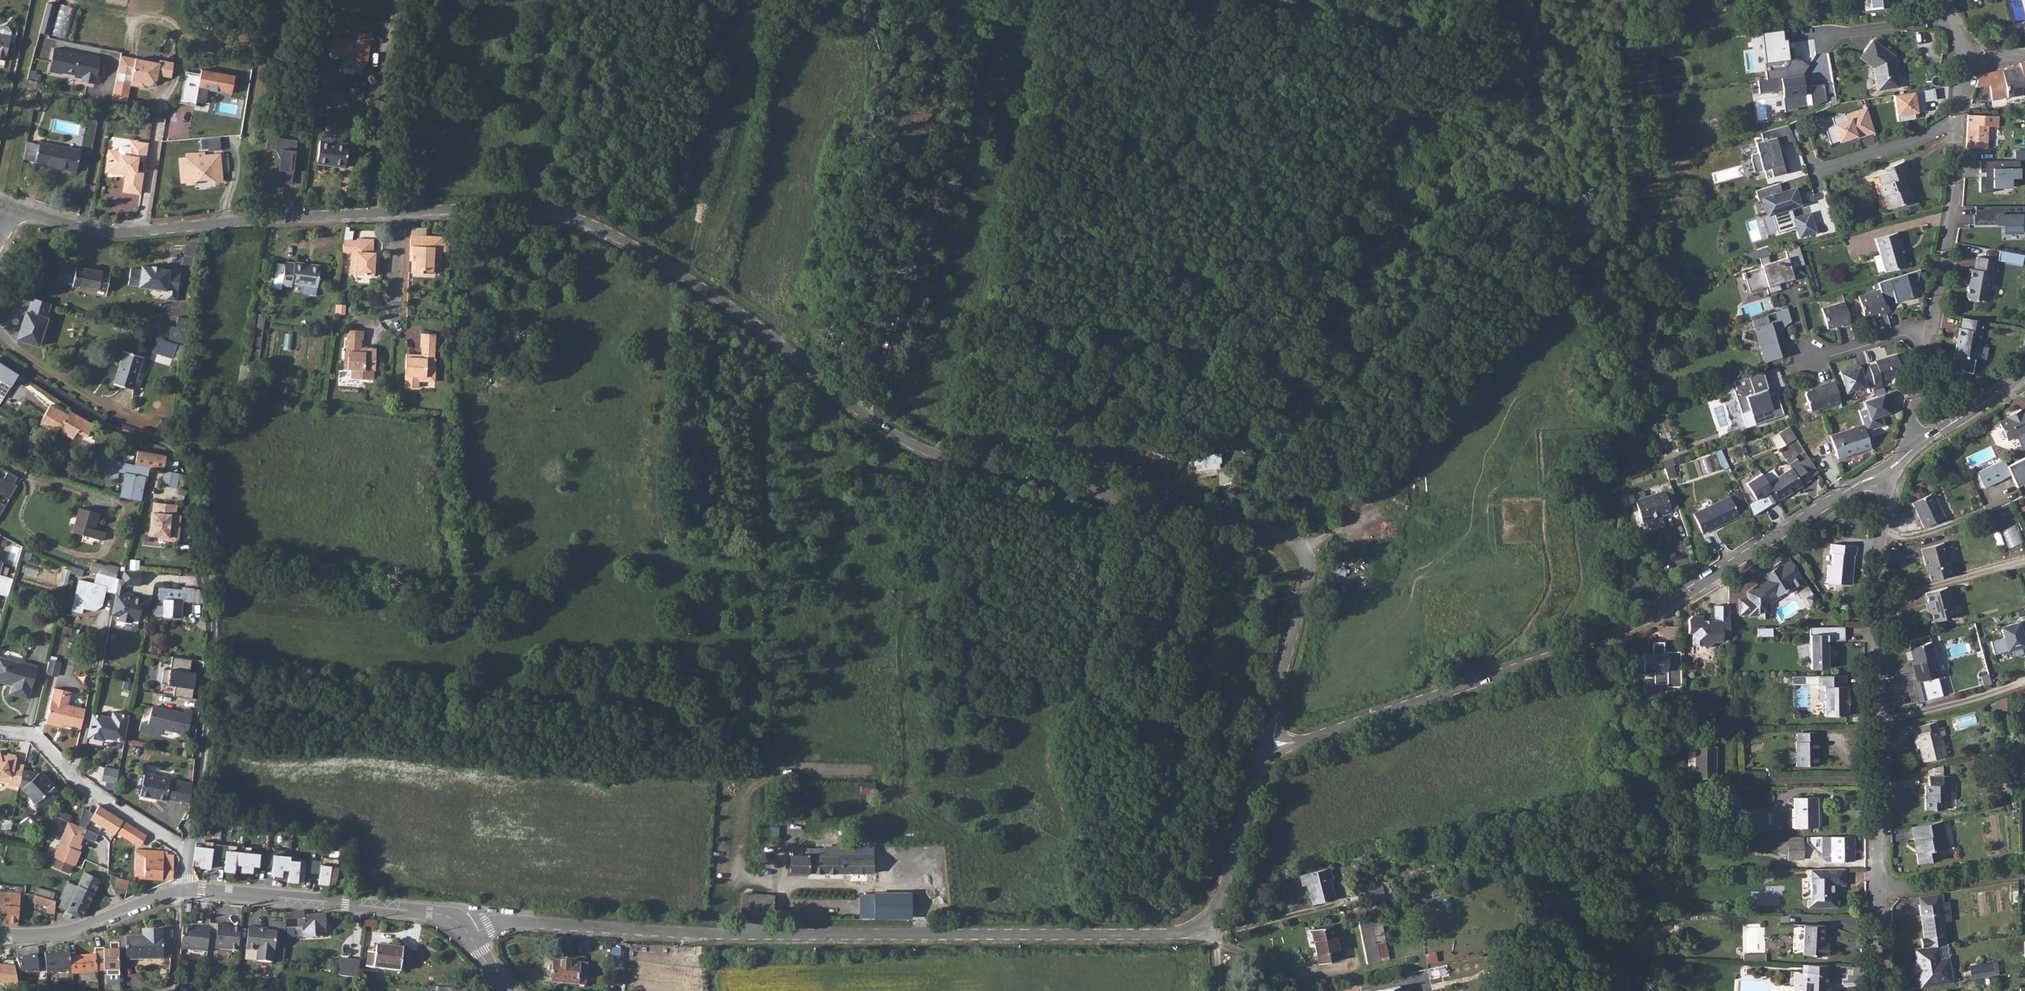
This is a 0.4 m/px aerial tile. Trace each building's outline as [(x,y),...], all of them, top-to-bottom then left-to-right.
[(1871,9),(1891,6),(1891,0),(1870,0),(1871,9)] [(47,2),(39,32),(48,35),(56,5),(47,2)] [(9,36),(10,32),(7,26),(1,25),(0,26),(0,34),(9,36)] [(1762,31),(1766,77),(1807,74),(1805,56),(1791,57),(1789,29),(1762,31)] [(333,37),(330,56),(353,60),(353,62),(355,66),(364,67),(367,65),(369,56),(367,54),(367,49),(370,49),(370,43),(372,44),(374,35),(357,32),(356,40),(333,37)] [(5,61),(10,36),(9,36),(0,34),(0,60),(5,61)] [(1872,39),(1859,57),(1873,67),(1877,89),(1898,86),(1893,55),(1872,39)] [(53,66),(56,49),(53,49),(49,70),(61,73),(62,68),(53,66)] [(81,81),(94,84),(95,76),(97,76),(100,58),(56,49),(53,66),(62,68),(61,73),(79,76),(78,77),(82,78),(81,81)] [(130,85),(132,74),(135,58),(121,56),(112,100),(126,102),(130,85)] [(160,75),(171,77),(171,72),(173,63),(159,60),(159,63),(135,58),(132,74),(130,85),(144,88),(144,86),(145,83),(150,84),(156,80),(157,75),(160,75)] [(1978,73),(1975,86),(1988,84),(1990,99),(2024,93),(2020,66),(1978,73)] [(230,93),(233,75),(199,69),(194,101),(203,103),(206,88),(230,93)] [(40,73),(30,71),(28,78),(39,80),(40,73)] [(150,84),(145,83),(144,86),(150,87),(158,81),(160,75),(157,75),(156,80),(150,84)] [(37,82),(27,79),(25,87),(36,90),(37,82)] [(315,103),(326,104),(328,90),(318,88),(315,103)] [(1934,89),(1893,96),(1897,121),(1916,118),(1915,113),(1926,111),(1924,102),(1936,100),(1934,89)] [(1867,107),(1831,118),(1832,123),(1821,127),(1828,147),(1875,132),(1867,107)] [(1967,115),(1965,148),(1986,148),(1986,146),(1987,126),(1999,127),(1999,116),(1975,115),(1967,115)] [(320,140),(334,142),(335,133),(321,131),(320,140)] [(1774,135),(1754,141),(1763,168),(1768,166),(1771,176),(1786,171),(1774,135)] [(281,149),(279,170),(286,170),(285,182),(293,183),(297,138),(268,136),(267,147),(281,149)] [(217,137),(206,138),(207,149),(207,150),(218,149),(217,137)] [(320,140),(319,140),(316,164),(345,167),(348,144),(334,142),(320,140)] [(76,172),(80,151),(38,143),(38,145),(26,143),(23,160),(35,162),(34,164),(76,172)] [(145,164),(147,146),(130,144),(128,159),(120,158),(117,154),(108,153),(105,171),(108,174),(117,175),(121,172),(125,172),(125,176),(124,181),(132,183),(130,194),(140,195),(143,172),(134,171),(136,163),(145,164)] [(186,158),(178,159),(181,182),(186,181),(186,184),(193,183),(196,179),(209,178),(213,181),(220,181),(218,154),(208,155),(207,157),(202,158),(202,153),(185,154),(186,158)] [(1885,172),(1876,175),(1879,184),(1877,185),(1881,196),(1884,195),(1889,208),(1913,200),(1907,185),(1905,186),(1902,178),(1908,175),(1902,161),(1884,168),(1885,172)] [(2020,161),(1980,161),(1979,192),(2020,191),(2020,161)] [(132,183),(124,181),(123,193),(130,194),(132,183)] [(1797,184),(1758,196),(1765,217),(1772,215),(1777,232),(1793,227),(1796,237),(1815,231),(1809,212),(1793,217),(1791,209),(1804,205),(1797,184)] [(1973,205),(1973,225),(2004,225),(2005,234),(2024,233),(2023,223),(2024,224),(2024,204),(1973,205)] [(1878,254),(1871,256),(1876,271),(1883,269),(1884,272),(1907,266),(1903,253),(1901,254),(1900,250),(1901,249),(1897,233),(1874,240),(1878,254)] [(426,236),(410,235),(410,237),(410,245),(421,246),(425,246),(426,236)] [(411,260),(411,272),(423,273),(423,269),(433,270),(433,259),(441,259),(441,251),(449,252),(448,237),(426,236),(425,246),(421,246),(410,245),(409,255),(412,255),(411,260)] [(350,252),(349,273),(373,274),(374,261),(372,260),(372,252),(373,239),(356,238),(356,240),(343,239),(342,252),(350,252)] [(1760,266),(1742,272),(1748,292),(1767,286),(1769,291),(1781,287),(1778,283),(1797,277),(1795,270),(1808,266),(1801,242),(1780,248),(1782,255),(1759,262),(1760,266)] [(1998,259),(2023,264),(2024,255),(2000,250),(1998,259)] [(1998,260),(1977,256),(1974,268),(1968,268),(1967,278),(1968,278),(1965,295),(1968,299),(1976,301),(1976,298),(1986,300),(1992,273),(1995,273),(1998,260)] [(285,264),(282,285),(291,286),(292,283),(302,285),(317,287),(320,266),(294,262),(294,264),(285,262),(285,264)] [(272,288),(281,290),(282,285),(285,264),(276,263),(272,288)] [(60,265),(58,281),(73,283),(107,289),(110,272),(92,269),(92,270),(84,269),(84,267),(76,266),(75,267),(60,265)] [(165,299),(176,301),(181,272),(152,266),(152,267),(142,265),(142,269),(131,267),(129,283),(139,285),(139,286),(167,290),(165,299)] [(301,292),(316,294),(317,287),(302,285),(301,292)] [(1879,315),(1886,313),(1879,289),(1858,296),(1864,315),(1878,311),(1879,315)] [(50,303),(32,298),(28,312),(26,311),(17,339),(39,346),(48,318),(46,318),(50,303)] [(1821,308),(1827,328),(1841,324),(1842,326),(1850,324),(1843,301),(1821,308)] [(1776,320),(1752,327),(1761,361),(1781,356),(1777,340),(1790,321),(1787,308),(1773,312),(1776,320)] [(888,329),(908,330),(909,312),(890,310),(888,329)] [(264,315),(258,314),(256,330),(262,331),(264,315)] [(1768,314),(1753,318),(1755,325),(1770,321),(1768,314)] [(1986,321),(1961,316),(1959,326),(1957,326),(1955,336),(1958,336),(1956,342),(1954,343),(1952,356),(1962,358),(1967,356),(1975,358),(1980,331),(1984,332),(1986,321)] [(152,320),(148,333),(186,344),(189,319),(178,317),(177,327),(152,320)] [(361,339),(363,339),(363,330),(347,329),(346,338),(361,339)] [(406,354),(404,387),(418,388),(419,381),(426,381),(426,375),(435,375),(436,334),(421,333),(420,347),(422,347),(421,355),(421,358),(416,357),(416,354),(406,354)] [(152,352),(173,358),(178,344),(157,337),(152,352)] [(344,351),(344,369),(351,369),(351,378),(373,380),(374,370),(375,371),(376,348),(367,348),(364,352),(360,352),(361,348),(361,339),(346,338),(346,351),(344,351)] [(123,350),(113,383),(133,389),(143,356),(123,350)] [(1865,386),(1873,384),(1881,382),(1880,380),(1897,375),(1899,366),(1896,355),(1874,361),(1875,363),(1868,366),(1860,368),(1859,366),(1839,371),(1846,393),(1865,387),(1865,386)] [(5,380),(0,388),(0,396),(3,398),(18,373),(0,362),(0,377),(5,380)] [(1762,371),(1735,381),(1738,389),(1734,391),(1747,427),(1784,414),(1776,391),(1770,393),(1762,371)] [(1844,401),(1836,378),(1803,389),(1811,412),(1844,401)] [(1886,391),(1877,395),(1883,414),(1893,411),(1891,404),(1886,391)] [(59,431),(72,439),(77,432),(87,437),(94,425),(75,414),(72,420),(67,417),(68,415),(51,405),(50,405),(39,424),(57,434),(59,431)] [(1998,421),(2001,428),(1999,431),(2001,437),(2005,438),(2006,440),(2016,435),(2024,431),(2024,409),(2021,410),(2020,409),(2010,413),(2011,415),(1998,421)] [(1862,424),(1830,435),(1837,458),(1870,447),(1862,424)] [(1788,426),(1778,433),(1785,444),(1796,437),(1788,426)] [(2016,435),(2023,450),(2024,449),(2024,431),(2016,435)] [(138,449),(135,464),(150,467),(163,470),(166,455),(138,449)] [(1194,454),(1196,470),(1222,468),(1220,451),(1194,454)] [(147,482),(150,467),(135,464),(121,461),(98,456),(94,472),(118,477),(119,471),(125,473),(120,496),(140,500),(145,482),(147,482)] [(1772,469),(1762,475),(1778,500),(1810,479),(1797,458),(1788,464),(1790,468),(1776,477),(1772,469)] [(2007,466),(2011,473),(2017,485),(2024,481),(2024,458),(2007,466)] [(167,459),(165,469),(177,471),(179,461),(167,459)] [(1977,472),(1984,486),(2011,473),(2007,466),(2003,459),(1977,472)] [(161,485),(176,488),(179,473),(164,470),(161,485)] [(1,493),(10,498),(18,485),(15,483),(19,477),(8,471),(4,479),(0,477),(0,495),(1,493)] [(1631,494),(1633,500),(1641,521),(1653,516),(1653,515),(1661,512),(1662,514),(1679,509),(1671,487),(1644,496),(1642,490),(1631,494)] [(1942,490),(1933,494),(1941,512),(1951,508),(1942,490)] [(1911,503),(1922,526),(1943,516),(1941,512),(1933,494),(1932,492),(1911,503)] [(1729,496),(1693,513),(1702,534),(1738,516),(1729,496)] [(158,540),(178,542),(179,531),(177,531),(178,524),(180,524),(181,515),(175,515),(176,505),(153,502),(148,536),(158,537),(158,540)] [(102,540),(105,531),(94,529),(99,513),(79,507),(77,515),(78,515),(72,532),(102,540)] [(2003,530),(2011,547),(2024,541),(2024,539),(2018,523),(2003,530)] [(1925,564),(1930,580),(1952,574),(1942,541),(1920,548),(1924,564),(1925,564)] [(1855,545),(1829,542),(1828,552),(1831,552),(1830,564),(1826,563),(1825,581),(1850,583),(1851,565),(1849,565),(1850,553),(1854,554),(1855,545)] [(1338,552),(1336,573),(1350,574),(1352,554),(1338,552)] [(1797,590),(1806,584),(1789,558),(1786,558),(1777,563),(1768,568),(1769,570),(1766,572),(1765,575),(1766,575),(1756,582),(1757,583),(1750,588),(1750,597),(1738,598),(1739,614),(1748,613),(1748,614),(1758,613),(1758,617),(1769,617),(1768,609),(1769,609),(1769,602),(1779,596),(1777,593),(1790,585),(1793,586),(1797,590)] [(95,573),(104,575),(106,566),(91,562),(89,571),(95,573)] [(104,575),(116,578),(118,568),(106,565),(106,566),(104,575)] [(69,574),(81,577),(83,569),(71,566),(69,574)] [(125,569),(123,579),(118,578),(117,584),(125,584),(140,585),(141,570),(125,569)] [(117,584),(118,578),(116,578),(104,575),(95,573),(94,583),(78,580),(72,611),(83,613),(84,608),(95,610),(102,606),(105,590),(115,592),(117,584)] [(7,597),(13,579),(0,575),(0,595),(7,597)] [(115,592),(123,594),(125,584),(117,584),(115,592)] [(1946,586),(1924,592),(1930,610),(1927,610),(1931,621),(1954,615),(1946,586)] [(182,601),(204,603),(200,589),(181,587),(181,589),(158,588),(158,599),(162,599),(162,606),(155,605),(155,616),(181,617),(182,601)] [(123,594),(115,592),(111,614),(119,616),(118,620),(131,622),(132,618),(139,620),(141,610),(143,598),(123,594)] [(1812,593),(1805,597),(1810,604),(1817,600),(1812,593)] [(143,598),(141,610),(149,611),(152,598),(143,596),(143,598)] [(1728,627),(1728,606),(1713,606),(1713,619),(1711,621),(1702,621),(1702,616),(1690,617),(1687,620),(1687,634),(1691,634),(1691,645),(1701,645),(1705,649),(1712,642),(1721,642),(1721,635),(1728,635),(1728,627)] [(2000,626),(2006,651),(2024,646),(2024,641),(2024,639),(2024,620),(2000,626)] [(1842,625),(1809,626),(1809,641),(1805,642),(1808,656),(1809,655),(1810,667),(1827,667),(1827,639),(1844,639),(1844,625),(1842,625)] [(1680,684),(1679,650),(1665,650),(1665,653),(1663,653),(1663,641),(1651,641),(1651,653),(1642,653),(1642,663),(1652,662),(1653,682),(1666,682),(1666,685),(1680,684)] [(1930,641),(1909,647),(1914,668),(1913,669),(1916,681),(1915,684),(1919,701),(1944,695),(1930,641)] [(0,656),(0,681),(12,685),(10,694),(29,699),(39,665),(21,660),(21,662),(0,656)] [(174,696),(192,699),(195,676),(189,675),(189,672),(191,659),(172,657),(170,669),(163,668),(161,683),(175,685),(174,696)] [(46,674),(57,676),(61,662),(49,659),(46,674)] [(1988,673),(1980,675),(1982,686),(1990,684),(1988,673)] [(1845,674),(1817,674),(1817,688),(1823,688),(1823,700),(1821,703),(1821,710),(1824,713),(1824,714),(1847,714),(1846,702),(1848,702),(1847,695),(1846,695),(1846,684),(1845,684),(1845,674)] [(81,729),(85,708),(68,704),(71,692),(54,688),(46,721),(81,729)] [(2000,707),(2012,704),(2010,696),(1998,699),(2000,707)] [(162,728),(178,732),(179,731),(187,732),(191,716),(182,715),(182,713),(152,706),(148,724),(140,722),(139,731),(157,735),(159,727),(162,728)] [(92,714),(87,737),(103,740),(104,738),(124,741),(129,715),(112,712),(111,718),(92,714)] [(1917,733),(1916,734),(1920,747),(1923,761),(1946,755),(1941,736),(1945,735),(1942,727),(1936,728),(1934,722),(1915,726),(1917,733)] [(1798,741),(1796,741),(1797,766),(1818,766),(1817,750),(1820,750),(1819,732),(1798,732),(1798,741)] [(1711,737),(1689,737),(1689,746),(1693,746),(1694,777),(1714,777),(1714,746),(1711,746),(1711,737)] [(18,787),(23,768),(24,764),(16,762),(17,757),(16,754),(8,753),(8,755),(4,754),(5,759),(3,759),(1,750),(0,750),(0,781),(1,781),(8,782),(8,784),(18,787)] [(105,766),(103,780),(118,783),(120,769),(105,766)] [(23,768),(18,787),(23,788),(36,803),(34,805),(39,811),(43,811),(63,791),(41,769),(39,772),(23,768)] [(140,795),(166,800),(167,799),(180,801),(180,800),(184,781),(144,773),(140,795)] [(1941,775),(1928,775),(1928,784),(1925,784),(1925,809),(1943,809),(1943,800),(1949,800),(1949,775),(1941,775)] [(1951,800),(1947,800),(1956,801),(1958,775),(1953,775),(1951,800)] [(193,782),(184,781),(180,800),(190,802),(193,782)] [(1816,796),(1793,796),(1793,827),(1816,826),(1816,796)] [(92,819),(117,834),(125,821),(100,806),(92,819)] [(67,820),(69,814),(60,810),(57,816),(67,820)] [(1922,824),(1911,826),(1913,838),(1915,838),(1917,851),(1916,852),(1918,862),(1940,857),(1938,847),(1948,846),(1942,819),(1922,824)] [(77,850),(87,829),(80,825),(68,820),(53,856),(56,857),(73,865),(75,865),(81,851),(77,850)] [(125,821),(117,834),(140,847),(148,834),(125,821)] [(1852,835),(1829,836),(1820,836),(1820,856),(1824,860),(1829,860),(1852,860),(1852,835)] [(1778,853),(1779,852),(1787,852),(1787,859),(1802,858),(1802,836),(1786,836),(1786,840),(1778,840),(1778,853)] [(203,843),(195,842),(193,866),(210,867),(211,857),(226,858),(225,869),(257,872),(258,862),(275,864),(275,872),(290,874),(290,879),(304,880),(305,870),(321,872),(319,883),(334,885),(339,872),(340,857),(322,856),(322,860),(299,858),(300,855),(283,854),(283,850),(274,850),(274,852),(252,850),(252,846),(243,845),(243,849),(238,848),(238,844),(216,842),(217,840),(204,839),(203,843)] [(790,855),(790,873),(872,873),(872,847),(842,847),(842,856),(824,855),(824,848),(807,848),(807,855),(790,855)] [(172,879),(173,878),(174,855),(164,855),(164,852),(136,850),(136,877),(172,879)] [(73,865),(56,857),(52,866),(69,874),(73,865)] [(1844,884),(1844,867),(1813,868),(1813,871),(1809,872),(1810,898),(1806,898),(1807,906),(1835,906),(1835,889),(1832,890),(1832,884),(1844,884)] [(1307,885),(1313,905),(1334,899),(1329,878),(1326,868),(1300,876),(1303,886),(1307,885)] [(94,892),(101,879),(85,871),(79,885),(94,892)] [(126,890),(129,880),(117,877),(115,886),(126,890)] [(81,918),(94,892),(79,885),(78,886),(68,882),(62,894),(64,895),(58,907),(66,911),(62,919),(70,919),(73,914),(80,918),(81,918)] [(1385,898),(1386,899),(1393,897),(1391,887),(1388,888),(1387,882),(1382,883),(1385,898)] [(1366,894),(1368,902),(1385,898),(1382,883),(1367,887),(1369,893),(1366,894)] [(53,898),(55,893),(36,887),(34,894),(35,894),(43,896),(53,898)] [(0,891),(0,906),(1,906),(1,924),(8,925),(17,925),(20,892),(0,891)] [(743,893),(741,914),(772,916),(773,896),(743,893)] [(861,893),(862,918),(874,917),(874,893),(861,893)] [(874,893),(874,917),(911,917),(911,913),(911,900),(911,893),(874,893)] [(34,901),(47,904),(46,910),(53,912),(56,900),(53,898),(43,896),(35,894),(34,901)] [(1938,899),(1917,902),(1921,935),(1918,936),(1920,945),(1936,943),(1944,942),(1938,899)] [(911,900),(911,913),(922,913),(922,900),(911,900)] [(325,915),(304,916),(303,911),(294,912),(294,914),(286,914),(286,928),(303,927),(304,938),(326,937),(325,915)] [(1372,917),(1381,961),(1389,959),(1380,915),(1372,917)] [(1358,920),(1367,963),(1381,961),(1372,917),(1358,920)] [(228,924),(217,923),(215,948),(238,950),(240,928),(227,926),(228,924)] [(1825,923),(1804,923),(1805,953),(1830,953),(1830,941),(1825,940),(1825,923)] [(201,927),(183,925),(180,947),(207,950),(210,925),(202,924),(201,927)] [(1314,944),(1319,964),(1341,959),(1333,925),(1314,929),(1317,943),(1314,944)] [(257,927),(248,926),(246,949),(257,950),(256,960),(272,962),(276,931),(267,930),(257,929),(257,927)] [(143,936),(126,936),(126,960),(163,959),(162,930),(162,929),(150,930),(150,936),(143,936)] [(174,930),(162,930),(163,959),(171,958),(174,930)] [(94,950),(95,955),(96,971),(106,971),(107,976),(120,975),(120,960),(119,949),(119,942),(110,943),(110,949),(94,950)] [(1920,945),(1912,946),(1915,965),(1918,966),(1918,970),(1916,972),(1917,979),(1919,979),(1920,986),(1951,981),(1948,965),(1939,966),(1938,956),(1936,943),(1920,945)] [(366,967),(374,968),(400,971),(402,949),(377,945),(376,953),(368,952),(366,967)] [(69,950),(44,952),(44,957),(45,971),(46,973),(70,971),(69,957),(69,950)] [(29,956),(15,957),(16,961),(20,973),(45,971),(44,957),(37,958),(37,953),(29,954),(29,956)] [(95,955),(69,957),(70,971),(71,974),(96,972),(96,971),(95,955)] [(340,958),(339,975),(359,976),(360,959),(340,958)] [(1997,960),(1970,965),(1972,978),(1999,972),(1997,960)] [(553,961),(552,982),(586,985),(587,963),(553,961)] [(1803,971),(1803,982),(1829,982),(1829,965),(1805,963),(1803,963),(1803,971)] [(14,966),(0,965),(0,985),(18,986),(14,966)] [(1427,970),(1429,979),(1447,975),(1445,966),(1427,970)] [(1792,990),(1803,990),(1803,971),(1793,970),(1792,990)] [(1803,982),(1803,984),(1804,984),(1803,990),(1830,990),(1830,987),(1829,987),(1829,982),(1803,982)]
